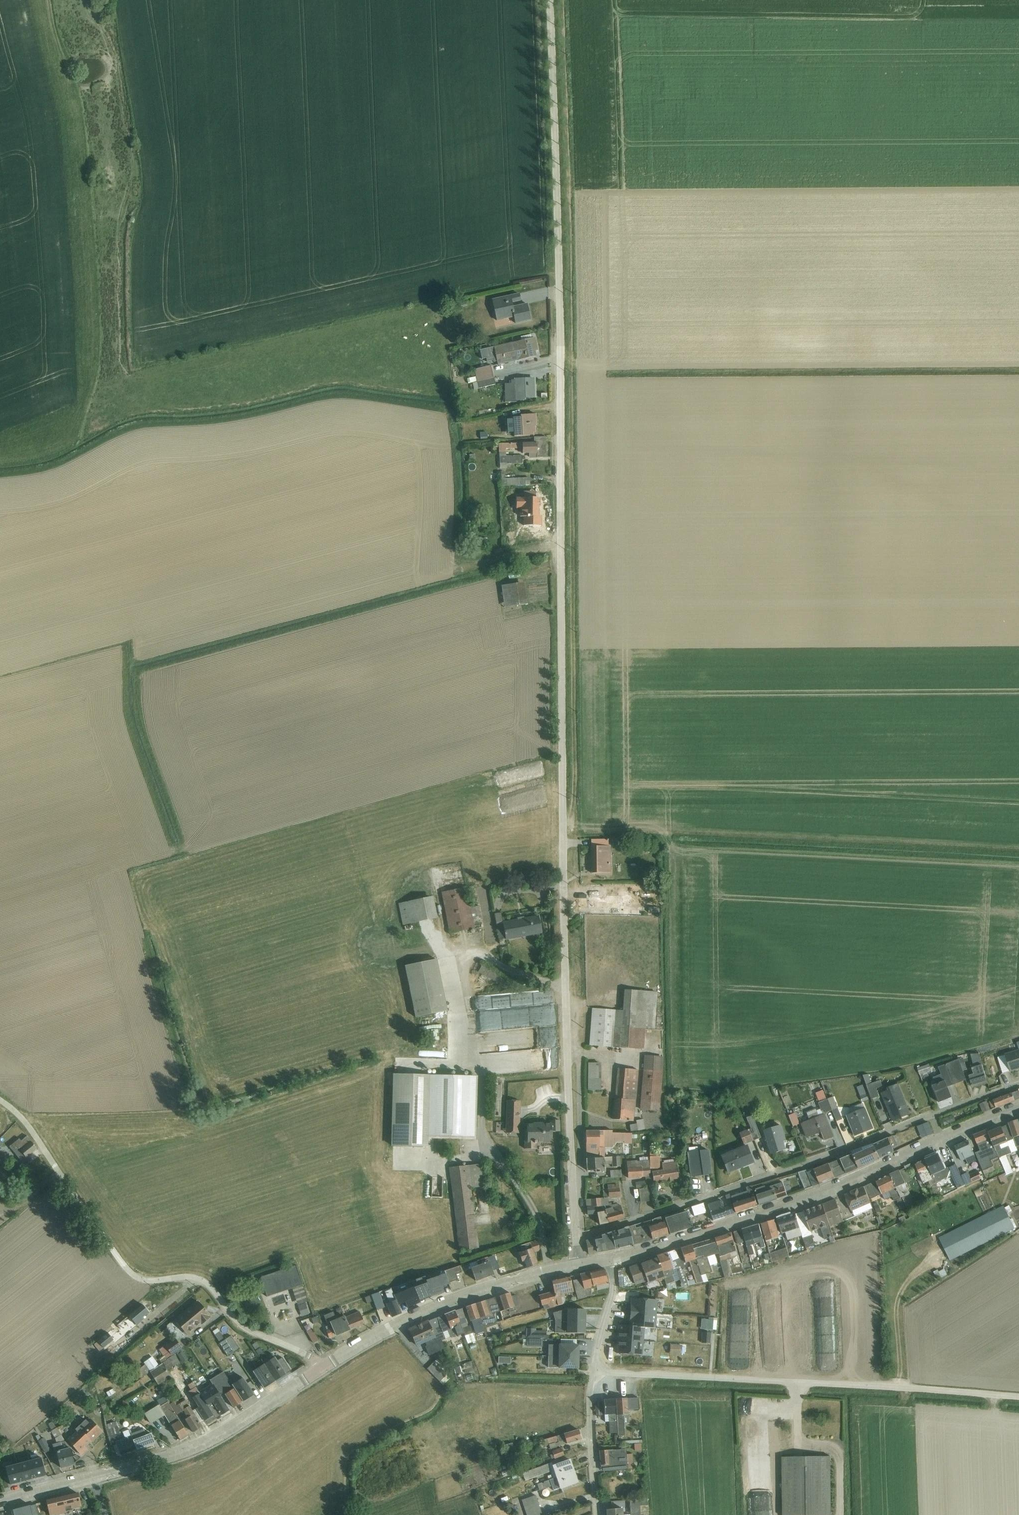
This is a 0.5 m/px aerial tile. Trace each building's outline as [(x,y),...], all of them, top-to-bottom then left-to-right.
[(519,294),(492,300),(497,322),(514,318),(515,324),(530,321),(527,304),(513,307),(512,303),(521,301),(519,294)] [(521,341),(514,343),(518,361),(536,357),(534,349),(537,348),(535,338),(532,339),(531,335),(521,337),(521,341)] [(514,343),(480,350),(482,359),(486,358),(487,362),(493,361),(494,362),(497,362),(498,365),(518,361),(514,343)] [(473,383),(494,378),(491,366),(475,370),(476,377),(467,379),(468,384),(473,383)] [(494,378),(473,383),(474,391),(479,389),(480,394),(484,393),(483,388),(496,385),(494,378)] [(508,383),(504,384),(504,402),(525,401),(525,398),(535,398),(534,380),(508,380),(508,383)] [(513,419),(505,419),(506,435),(536,433),(535,427),(537,427),(536,415),(520,416),(521,418),(513,418),(513,419)] [(499,460),(497,460),(497,467),(500,467),(500,469),(507,469),(507,464),(523,464),(523,456),(506,456),(506,449),(519,449),(519,453),(523,453),(523,454),(529,454),(529,459),(537,459),(537,458),(546,458),(546,452),(548,451),(548,446),(546,445),(546,438),(534,438),(534,443),(522,444),(499,444),(499,460)] [(502,487),(526,486),(530,486),(530,478),(501,479),(501,487),(502,487)] [(526,486),(502,487),(502,496),(520,495),(520,492),(526,492),(526,486)] [(526,516),(524,516),(524,527),(527,527),(527,531),(540,530),(539,510),(539,497),(525,497),(526,516)] [(516,535),(506,537),(508,548),(517,546),(516,535)] [(525,583),(501,586),(504,608),(527,605),(525,583)] [(609,841),(591,840),(591,874),(611,873),(611,846),(608,846),(609,841)] [(467,888),(442,893),(450,934),(463,931),(475,929),(474,925),(479,924),(479,921),(482,920),(479,906),(471,908),(467,888)] [(606,897),(591,898),(592,909),(618,908),(619,902),(629,902),(629,895),(620,895),(620,896),(606,896),(606,897)] [(425,898),(398,904),(403,925),(417,923),(428,920),(438,919),(433,897),(425,898)] [(620,904),(620,914),(642,915),(643,907),(629,907),(629,904),(620,904)] [(501,913),(494,914),(499,940),(506,939),(506,940),(542,933),(539,917),(503,924),(501,913)] [(425,962),(405,966),(415,1018),(447,1011),(437,960),(425,962)] [(484,1050),(558,1047),(555,990),(517,991),(519,1028),(483,1029),(484,1050)] [(593,1009),(590,1046),(644,1050),(645,1030),(645,1029),(655,1029),(657,992),(624,990),(623,1011),(593,1009)] [(514,1004),(512,992),(501,994),(502,1006),(514,1004)] [(419,1019),(422,1028),(427,1026),(424,1017),(419,1019)] [(452,1039),(452,1029),(436,1029),(436,1039),(452,1039)] [(558,1046),(538,1049),(540,1063),(560,1060),(558,1046)] [(1010,1071),(1018,1069),(1018,1050),(1005,1055),(1010,1071)] [(972,1086),(987,1081),(978,1053),(970,1054),(974,1067),(971,1068),(973,1074),(969,1075),(972,1086)] [(644,1055),(640,1110),(659,1112),(661,1094),(664,1057),(644,1055)] [(1010,1071),(1005,1055),(998,1058),(1002,1073),(1010,1071)] [(963,1058),(958,1060),(963,1071),(967,1070),(963,1058)] [(963,1071),(958,1060),(939,1068),(941,1075),(934,1078),(936,1084),(933,1086),(939,1103),(952,1098),(948,1087),(966,1080),(963,1071)] [(601,1064),(588,1064),(588,1090),(601,1090),(601,1064)] [(929,1065),(917,1069),(920,1075),(931,1071),(929,1065)] [(615,1099),(613,1120),(634,1121),(638,1070),(619,1069),(617,1099),(615,1099)] [(428,1136),(429,1075),(400,1075),(392,1074),(392,1086),(391,1146),(393,1146),(401,1146),(427,1147),(428,1136)] [(429,1075),(428,1136),(474,1137),(476,1077),(429,1075)] [(868,1076),(863,1076),(872,1100),(879,1097),(876,1089),(883,1086),(881,1081),(871,1084),(868,1076)] [(888,1090),(882,1093),(893,1121),(910,1114),(897,1084),(887,1088),(888,1090)] [(833,1111),(828,1099),(827,1100),(823,1090),(816,1093),(819,1103),(818,1103),(821,1109),(817,1111),(816,1109),(807,1113),(810,1120),(802,1123),(808,1138),(821,1132),(825,1141),(834,1137),(825,1114),(823,1115),(822,1112),(825,1111),(826,1113),(833,1111)] [(1018,1091),(989,1102),(992,1110),(1018,1100),(1018,1091)] [(866,1094),(860,1097),(863,1103),(869,1100),(866,1094)] [(834,1097),(828,1099),(833,1111),(837,1122),(843,1120),(834,1097)] [(507,1100),(505,1133),(519,1134),(520,1101),(507,1100)] [(987,1102),(980,1104),(983,1113),(990,1110),(987,1102)] [(852,1114),(847,1116),(855,1136),(873,1129),(863,1104),(850,1109),(852,1114)] [(795,1113),(790,1115),(794,1126),(799,1123),(795,1113)] [(750,1129),(754,1141),(762,1138),(753,1116),(746,1119),(750,1129)] [(953,1116),(943,1120),(945,1126),(955,1122),(953,1116)] [(637,1124),(630,1125),(631,1131),(645,1129),(643,1120),(636,1121),(637,1124)] [(1008,1124),(1009,1125),(1018,1151),(1018,1153),(1018,1120),(1008,1124)] [(527,1130),(524,1130),(524,1150),(537,1149),(537,1142),(549,1142),(549,1139),(552,1139),(552,1132),(560,1132),(560,1121),(550,1121),(550,1124),(542,1125),(542,1123),(535,1123),(533,1123),(533,1124),(532,1124),(532,1125),(528,1125),(528,1124),(527,1124),(527,1130)] [(928,1123),(917,1127),(922,1138),(933,1134),(928,1123)] [(1009,1125),(989,1133),(999,1158),(1006,1175),(1013,1173),(1006,1155),(1018,1151),(1009,1125)] [(782,1126),(763,1132),(764,1134),(763,1135),(769,1154),(785,1150),(783,1142),(786,1141),(782,1126)] [(754,1141),(750,1129),(740,1133),(745,1145),(754,1141)] [(999,1158),(989,1133),(988,1130),(974,1136),(980,1151),(975,1153),(985,1175),(995,1171),(991,1161),(999,1158)] [(599,1158),(616,1157),(616,1153),(604,1153),(604,1148),(612,1148),(616,1142),(625,1142),(624,1133),(612,1133),(612,1131),(586,1131),(586,1155),(587,1155),(599,1155),(599,1158)] [(19,1139),(9,1147),(20,1160),(25,1156),(26,1157),(36,1149),(27,1136),(21,1141),(19,1139)] [(894,1136),(874,1145),(880,1159),(895,1152),(893,1149),(898,1146),(894,1136)] [(968,1141),(955,1147),(962,1162),(966,1160),(968,1165),(977,1161),(968,1141)] [(880,1159),(874,1145),(873,1144),(863,1147),(851,1152),(853,1155),(859,1168),(880,1159)] [(747,1145),(721,1156),(728,1173),(754,1163),(747,1145)] [(703,1173),(703,1175),(711,1174),(708,1150),(699,1151),(698,1146),(688,1148),(689,1152),(688,1152),(691,1175),(703,1173)] [(650,1157),(651,1169),(660,1169),(660,1157),(659,1157),(659,1151),(649,1151),(650,1157)] [(938,1154),(925,1160),(936,1183),(951,1176),(956,1188),(965,1184),(961,1174),(956,1164),(945,1169),(938,1154)] [(859,1168),(853,1155),(844,1158),(843,1156),(837,1158),(838,1160),(841,1159),(847,1174),(859,1168)] [(599,1158),(587,1159),(586,1159),(587,1171),(595,1171),(595,1173),(597,1173),(597,1172),(605,1172),(605,1164),(612,1164),(612,1167),(620,1167),(620,1157),(616,1157),(599,1158)] [(651,1169),(650,1157),(639,1158),(640,1161),(637,1161),(626,1161),(627,1178),(645,1177),(646,1181),(635,1182),(636,1188),(652,1186),(651,1169)] [(841,1159),(838,1160),(814,1170),(813,1168),(806,1170),(798,1173),(805,1190),(820,1185),(847,1174),(841,1159)] [(663,1170),(652,1171),(653,1183),(667,1180),(668,1182),(672,1181),(672,1179),(679,1178),(676,1162),(674,1163),(673,1160),(664,1161),(664,1163),(662,1163),(662,1164),(663,1170)] [(915,1165),(911,1167),(913,1171),(919,1183),(923,1181),(924,1184),(929,1182),(934,1194),(939,1192),(936,1183),(925,1160),(915,1164),(915,1165)] [(484,1164),(449,1168),(453,1199),(459,1251),(479,1248),(475,1221),(471,1188),(477,1188),(487,1186),(484,1164)] [(905,1169),(890,1175),(901,1198),(902,1198),(908,1210),(916,1206),(906,1184),(912,1181),(908,1173),(913,1171),(911,1167),(910,1164),(904,1167),(905,1169)] [(968,1171),(961,1174),(965,1184),(966,1186),(972,1183),(969,1175),(968,1171)] [(979,1171),(969,1175),(972,1183),(982,1179),(979,1171)] [(890,1175),(864,1187),(870,1200),(882,1194),(885,1200),(893,1197),(895,1201),(897,1200),(901,1209),(905,1207),(901,1198),(890,1175)] [(765,1186),(756,1190),(761,1205),(788,1196),(783,1182),(766,1188),(765,1186)] [(608,1189),(609,1198),(620,1197),(619,1188),(618,1185),(608,1185),(608,1189)] [(749,1192),(732,1198),(737,1213),(758,1206),(752,1187),(747,1188),(749,1192)] [(870,1200),(864,1187),(864,1188),(845,1196),(852,1212),(853,1212),(871,1203),(870,1200)] [(652,1188),(639,1189),(641,1203),(653,1201),(652,1188)] [(609,1198),(608,1189),(604,1190),(604,1198),(586,1200),(587,1209),(585,1209),(585,1215),(587,1215),(595,1215),(594,1207),(609,1206),(610,1208),(605,1210),(605,1212),(597,1213),(599,1225),(607,1223),(624,1219),(620,1205),(618,1206),(617,1204),(612,1205),(611,1203),(608,1203),(607,1198),(609,1198)] [(721,1201),(707,1205),(712,1221),(735,1214),(729,1194),(725,1196),(729,1206),(724,1208),(721,1201)] [(836,1200),(823,1205),(830,1227),(844,1222),(836,1200)] [(871,1203),(853,1212),(855,1216),(873,1208),(871,1203)] [(703,1204),(691,1207),(695,1217),(706,1213),(703,1204)] [(823,1205),(804,1212),(811,1232),(821,1229),(825,1240),(829,1239),(830,1243),(835,1241),(830,1227),(823,1205)] [(1003,1206),(939,1238),(945,1250),(950,1261),(1015,1229),(1015,1228),(1017,1227),(1012,1219),(1010,1220),(1007,1214),(1012,1211),(1009,1205),(1004,1208),(1003,1206)] [(677,1212),(664,1217),(670,1235),(692,1228),(687,1211),(678,1214),(677,1212)] [(811,1232),(804,1212),(796,1215),(795,1214),(781,1218),(781,1219),(778,1220),(783,1234),(786,1233),(788,1241),(803,1236),(807,1249),(816,1246),(811,1232)] [(634,1225),(628,1227),(633,1245),(668,1235),(662,1217),(652,1221),(652,1220),(643,1223),(644,1226),(635,1229),(634,1225)] [(775,1220),(762,1224),(768,1246),(771,1245),(770,1241),(781,1237),(775,1220)] [(759,1225),(751,1227),(756,1244),(760,1243),(762,1248),(766,1247),(759,1225)] [(628,1227),(611,1233),(615,1249),(633,1245),(628,1227)] [(756,1244),(751,1227),(734,1232),(738,1245),(746,1242),(750,1255),(755,1254),(752,1245),(756,1244)] [(615,1249),(611,1233),(602,1236),(603,1239),(596,1241),(595,1238),(586,1241),(589,1254),(615,1249)] [(732,1233),(714,1239),(718,1254),(725,1278),(731,1277),(730,1273),(726,1259),(739,1255),(732,1233)] [(522,1252),(519,1253),(522,1262),(524,1262),(526,1268),(538,1264),(534,1253),(539,1252),(539,1239),(520,1246),(522,1252)] [(714,1239),(691,1246),(701,1276),(705,1275),(712,1273),(709,1266),(716,1264),(714,1255),(718,1254),(714,1239)] [(681,1249),(675,1251),(681,1265),(689,1262),(691,1267),(687,1268),(689,1272),(692,1271),(695,1280),(687,1281),(688,1286),(703,1283),(701,1276),(691,1246),(680,1249),(681,1249)] [(773,1246),(768,1248),(772,1263),(790,1256),(787,1248),(775,1252),(773,1246)] [(681,1265),(675,1251),(675,1250),(656,1257),(657,1259),(664,1279),(667,1290),(677,1289),(675,1282),(680,1280),(681,1284),(680,1284),(681,1288),(688,1286),(687,1281),(681,1265)] [(495,1257),(488,1259),(492,1271),(499,1269),(495,1257)] [(492,1271),(488,1259),(487,1258),(469,1264),(476,1281),(494,1275),(492,1271)] [(657,1259),(629,1269),(631,1277),(634,1284),(646,1280),(647,1284),(654,1281),(655,1282),(657,1281),(659,1282),(661,1282),(662,1279),(664,1279),(657,1259)] [(292,1289),(302,1285),(303,1285),(297,1266),(260,1278),(267,1297),(292,1289)] [(445,1274),(449,1283),(458,1280),(456,1275),(462,1273),(459,1266),(444,1271),(445,1274)] [(596,1286),(597,1291),(609,1288),(604,1269),(580,1275),(581,1279),(584,1290),(596,1286)] [(631,1277),(629,1269),(617,1270),(619,1286),(632,1286),(630,1277),(631,1277)] [(937,1270),(933,1272),(938,1280),(947,1275),(944,1269),(939,1272),(937,1270)] [(930,1270),(925,1273),(930,1284),(936,1282),(930,1270)] [(449,1283),(445,1274),(426,1281),(430,1294),(435,1293),(436,1295),(444,1293),(442,1287),(449,1284),(449,1283)] [(554,1291),(558,1306),(566,1303),(563,1294),(573,1292),(570,1277),(551,1281),(554,1291)] [(584,1290),(581,1279),(572,1281),(578,1300),(586,1298),(584,1290)] [(302,1285),(292,1289),(298,1305),(308,1302),(302,1285)] [(596,1286),(584,1290),(586,1298),(592,1296),(591,1292),(597,1291),(596,1286)] [(413,1287),(394,1296),(398,1306),(405,1302),(408,1308),(415,1305),(414,1302),(419,1300),(413,1287)] [(398,1306),(394,1296),(391,1289),(385,1292),(389,1303),(387,1304),(392,1317),(401,1313),(398,1306)] [(692,1300),(693,1290),(678,1290),(677,1300),(692,1300)] [(558,1306),(554,1291),(539,1295),(541,1306),(543,1306),(544,1309),(558,1306)] [(378,1293),(371,1295),(377,1310),(383,1308),(378,1293)] [(514,1307),(511,1297),(509,1293),(499,1296),(504,1311),(500,1312),(503,1321),(522,1314),(519,1305),(514,1307)] [(275,1296),(276,1304),(287,1301),(285,1294),(275,1296)] [(515,1295),(511,1297),(514,1307),(519,1305),(515,1295)] [(495,1298),(475,1304),(483,1327),(496,1323),(493,1313),(499,1311),(495,1298)] [(631,1305),(630,1312),(656,1314),(657,1300),(632,1299),(631,1305)] [(198,1302),(174,1320),(187,1335),(210,1317),(198,1302)] [(306,1304),(298,1306),(301,1316),(309,1314),(306,1304)] [(483,1327),(475,1304),(465,1308),(470,1321),(471,1321),(476,1335),(484,1332),(483,1327)] [(113,1341),(115,1343),(144,1319),(143,1317),(149,1313),(142,1305),(124,1320),(122,1317),(115,1323),(117,1326),(94,1345),(100,1352),(104,1348),(113,1341)] [(344,1315),(343,1316),(349,1330),(364,1323),(357,1307),(350,1310),(352,1314),(345,1317),(344,1315)] [(463,1309),(455,1311),(464,1333),(467,1344),(475,1341),(471,1325),(468,1326),(463,1309)] [(555,1321),(585,1322),(585,1315),(585,1310),(567,1309),(553,1313),(555,1321)] [(455,1311),(428,1321),(441,1350),(445,1349),(441,1340),(450,1337),(450,1338),(457,1335),(457,1336),(464,1333),(455,1311)] [(349,1330),(343,1316),(336,1319),(333,1312),(324,1316),(327,1324),(330,1323),(331,1325),(326,1327),(327,1331),(326,1331),(329,1338),(349,1330)] [(656,1314),(630,1312),(629,1320),(630,1320),(630,1326),(644,1327),(655,1328),(656,1314)] [(317,1316),(311,1318),(314,1325),(320,1323),(317,1316)] [(701,1319),(701,1329),(717,1330),(717,1319),(713,1318),(713,1320),(701,1319)] [(441,1350),(428,1321),(409,1330),(417,1347),(425,1343),(427,1346),(425,1347),(429,1356),(441,1350)] [(585,1322),(555,1321),(555,1333),(579,1334),(579,1340),(584,1340),(584,1334),(584,1329),(585,1329),(585,1322)] [(618,1325),(617,1340),(643,1341),(644,1327),(630,1326),(618,1325)] [(527,1339),(543,1339),(546,1339),(546,1331),(536,1331),(536,1329),(526,1329),(525,1335),(522,1335),(522,1339),(527,1338),(527,1339)] [(312,1330),(307,1333),(313,1343),(318,1340),(312,1330)] [(828,1331),(828,1371),(848,1371),(847,1331),(828,1331)] [(219,1332),(214,1335),(220,1342),(224,1339),(219,1332)] [(703,1333),(702,1343),(710,1343),(710,1334),(703,1333)] [(231,1336),(225,1340),(234,1353),(237,1351),(240,1349),(231,1336)] [(176,1353),(181,1349),(182,1348),(175,1338),(164,1345),(165,1346),(159,1350),(160,1351),(158,1351),(160,1354),(162,1353),(163,1356),(159,1359),(162,1363),(167,1360),(166,1359),(171,1356),(172,1356),(176,1353)] [(197,1339),(194,1341),(195,1343),(195,1344),(198,1348),(203,1345),(200,1341),(199,1341),(197,1339)] [(543,1339),(527,1339),(526,1347),(542,1347),(543,1339)] [(234,1353),(225,1340),(219,1343),(228,1357),(231,1355),(234,1353)] [(643,1341),(617,1340),(617,1347),(617,1354),(642,1355),(643,1341)] [(113,1341),(104,1348),(112,1358),(120,1350),(115,1343),(113,1341)] [(577,1346),(560,1345),(548,1345),(548,1356),(578,1357),(578,1350),(577,1350),(577,1346)] [(262,1361),(267,1358),(260,1347),(255,1351),(261,1360),(262,1361)] [(181,1349),(176,1353),(182,1363),(188,1359),(181,1349)] [(267,1358),(262,1361),(275,1381),(291,1371),(282,1358),(277,1361),(272,1354),(267,1358)] [(167,1360),(162,1363),(167,1371),(180,1362),(175,1355),(167,1360)] [(150,1372),(159,1365),(152,1356),(144,1363),(150,1372)] [(578,1357),(548,1356),(548,1368),(577,1368),(577,1364),(578,1364),(578,1357)] [(262,1361),(261,1360),(254,1364),(257,1369),(253,1371),(264,1389),(275,1381),(262,1361)] [(430,1366),(427,1369),(440,1382),(443,1385),(449,1378),(433,1362),(430,1366)] [(159,1365),(150,1372),(156,1381),(158,1385),(171,1377),(167,1371),(162,1363),(159,1365)] [(144,1365),(135,1371),(140,1379),(149,1372),(144,1365)] [(207,1406),(199,1392),(186,1372),(182,1375),(186,1381),(191,1390),(188,1392),(192,1398),(193,1398),(199,1407),(196,1408),(196,1409),(192,1411),(200,1423),(204,1421),(213,1416),(207,1406)] [(243,1402),(229,1380),(223,1372),(210,1380),(213,1384),(220,1395),(224,1393),(225,1394),(233,1408),(243,1402)] [(236,1376),(229,1380),(243,1402),(254,1395),(243,1378),(239,1380),(236,1376)] [(213,1384),(199,1392),(207,1406),(213,1403),(221,1416),(229,1411),(220,1395),(213,1384)] [(114,1389),(106,1393),(109,1397),(116,1393),(114,1389)] [(200,1423),(192,1411),(185,1400),(184,1399),(179,1402),(178,1399),(171,1403),(166,1394),(164,1395),(165,1397),(176,1415),(182,1412),(183,1414),(185,1413),(188,1418),(185,1419),(193,1433),(202,1427),(200,1423)] [(176,1415),(165,1397),(157,1401),(159,1405),(135,1419),(145,1426),(150,1423),(150,1424),(165,1415),(171,1426),(169,1428),(173,1433),(175,1432),(180,1440),(188,1435),(176,1415)] [(616,1424),(616,1433),(616,1436),(625,1435),(624,1424),(629,1424),(628,1412),(640,1411),(639,1398),(616,1400),(617,1415),(616,1415),(617,1424),(616,1424)] [(123,1403),(118,1403),(118,1404),(122,1409),(123,1408),(123,1409),(129,1408),(129,1400),(123,1401),(123,1403)] [(616,1433),(616,1424),(614,1400),(603,1400),(605,1422),(609,1422),(609,1434),(616,1433)] [(213,1403),(207,1406),(213,1416),(215,1419),(221,1416),(213,1403)] [(213,1416),(204,1421),(206,1425),(215,1419),(213,1416)] [(77,1431),(68,1440),(81,1455),(87,1449),(84,1446),(90,1441),(101,1431),(90,1419),(87,1422),(86,1420),(76,1430),(77,1431)] [(115,1421),(106,1424),(110,1441),(121,1437),(118,1427),(115,1421)] [(52,1422),(48,1424),(52,1431),(51,1432),(55,1438),(57,1443),(52,1444),(57,1462),(59,1461),(61,1468),(74,1465),(70,1447),(52,1422)] [(138,1423),(131,1426),(133,1432),(141,1428),(138,1423)] [(116,1444),(114,1445),(118,1456),(120,1455),(121,1455),(154,1443),(151,1433),(146,1435),(144,1429),(132,1434),(130,1429),(123,1432),(125,1438),(115,1442),(116,1444)] [(564,1440),(566,1444),(581,1440),(578,1430),(543,1440),(545,1447),(549,1445),(564,1440)] [(41,1439),(38,1441),(45,1453),(51,1450),(44,1437),(41,1439)] [(564,1440),(549,1445),(550,1449),(566,1444),(564,1440)] [(531,1444),(522,1448),(524,1454),(534,1451),(531,1444)] [(561,1448),(549,1452),(551,1459),(554,1458),(555,1459),(564,1456),(561,1448)] [(609,1470),(628,1469),(633,1468),(632,1454),(627,1454),(626,1449),(600,1451),(601,1465),(609,1465),(609,1470)] [(18,1453),(5,1457),(7,1464),(20,1461),(18,1453)] [(41,1457),(29,1461),(34,1478),(45,1475),(41,1457)] [(782,1457),(783,1514),(832,1514),(831,1457),(799,1457),(782,1457)] [(552,1462),(551,1463),(522,1473),(525,1481),(550,1472),(551,1475),(547,1476),(549,1480),(573,1472),(570,1460),(560,1463),(553,1466),(552,1462)] [(29,1461),(17,1464),(22,1481),(34,1478),(29,1461)] [(22,1481),(17,1464),(6,1467),(11,1484),(22,1481)] [(573,1472),(549,1480),(537,1484),(539,1491),(552,1487),(553,1490),(577,1482),(573,1472)] [(47,1501),(50,1514),(57,1514),(66,1513),(66,1512),(73,1510),(73,1509),(81,1507),(78,1493),(47,1501)] [(521,1500),(526,1514),(542,1514),(541,1510),(536,1495),(521,1500)] [(640,1506),(647,1505),(647,1499),(630,1499),(630,1514),(623,1514),(623,1508),(607,1510),(607,1514),(640,1514),(640,1506)] [(13,1510),(14,1514),(38,1514),(36,1505),(30,1506),(13,1510)]
